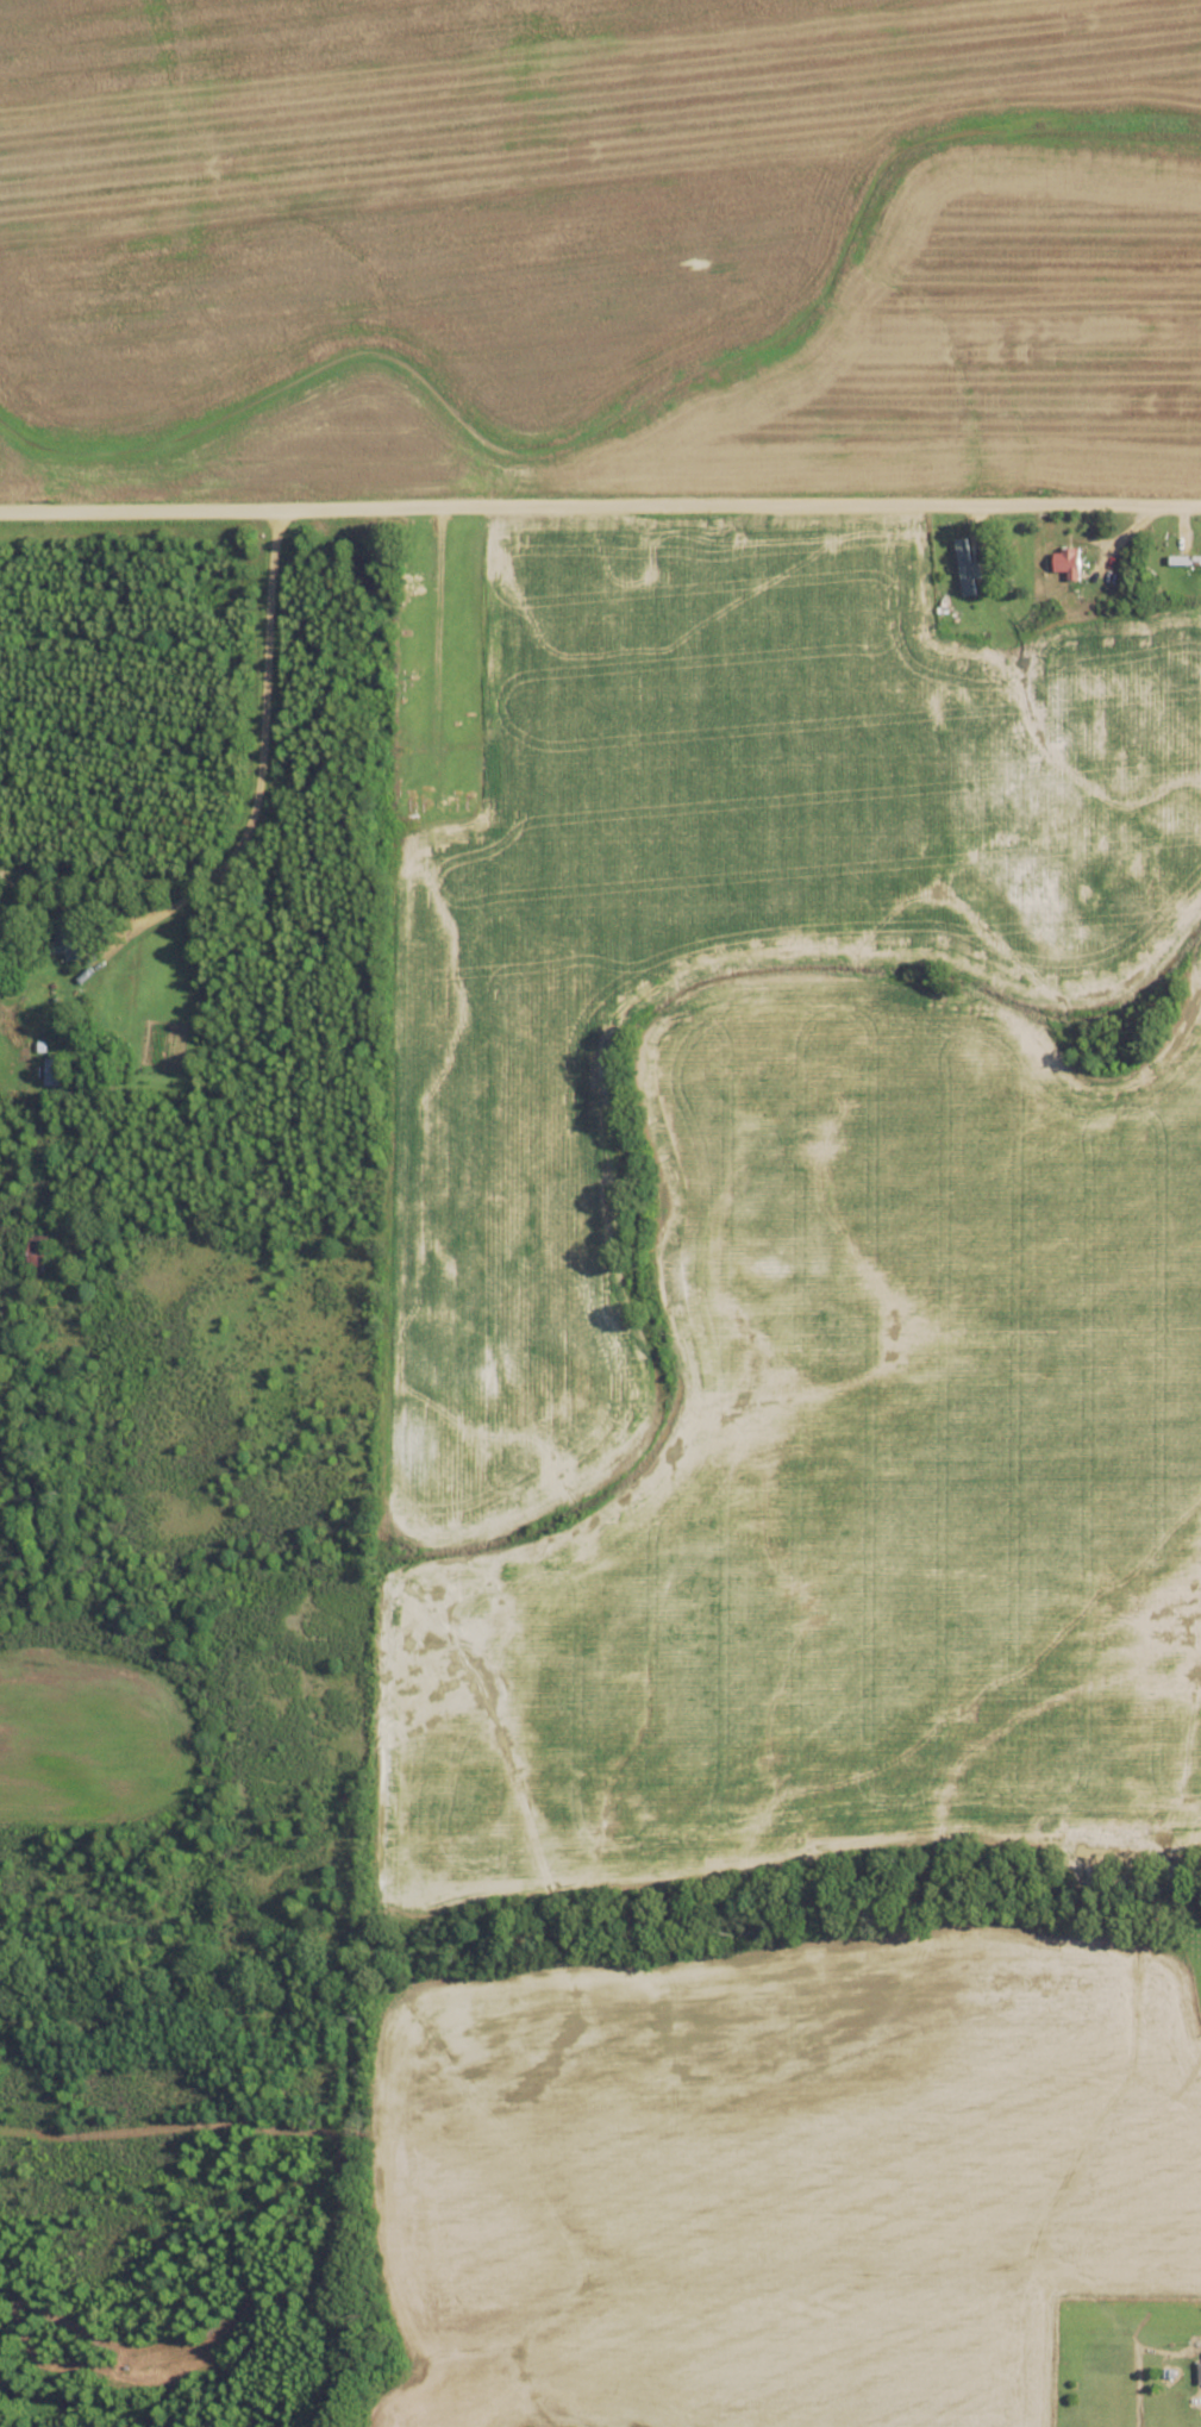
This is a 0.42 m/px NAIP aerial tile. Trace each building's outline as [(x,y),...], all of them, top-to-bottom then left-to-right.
[(1069,580),(1081,580),(1081,549),(1055,549),(1055,572),(1069,572),(1069,580)] [(45,1086),(61,1086),(61,1059),(45,1059),(45,1086)] [(29,1275),(48,1275),(48,1236),(30,1235),(29,1275)]
